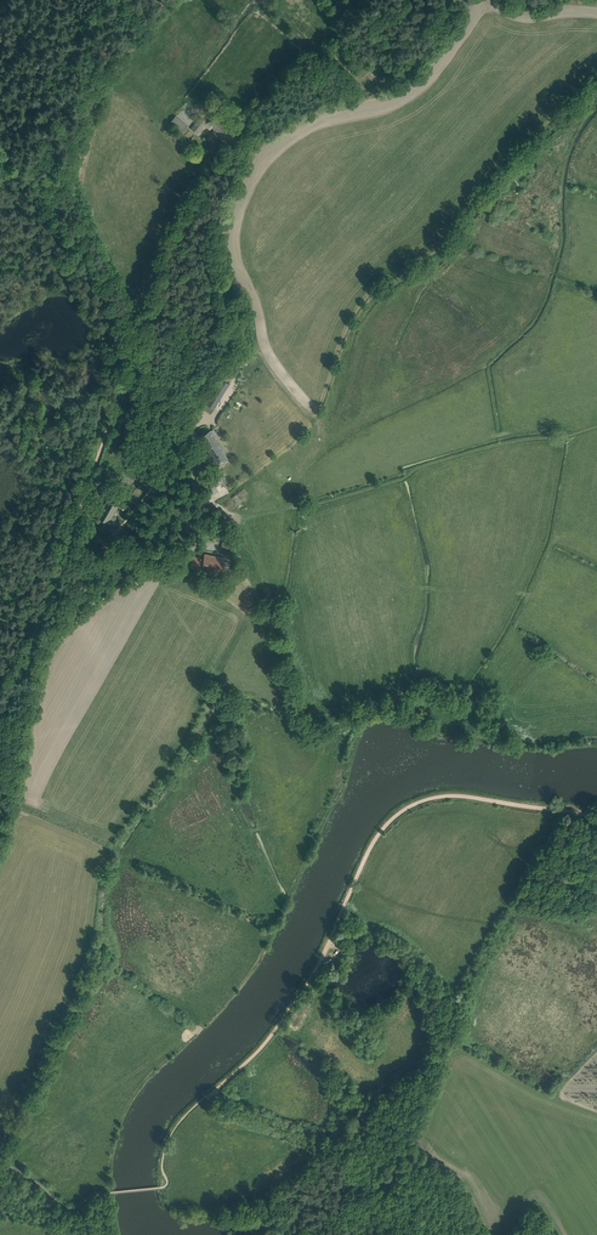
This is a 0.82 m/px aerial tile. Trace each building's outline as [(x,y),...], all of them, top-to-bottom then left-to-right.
[(374,72),(360,81),(365,88),(378,79),(374,72)] [(175,115),(170,122),(181,132),(187,125),(175,115)] [(233,133),(212,115),(206,122),(207,123),(204,126),(209,130),(211,127),(227,140),(233,133)] [(200,117),(191,129),(197,134),(204,126),(207,123),(206,122),(200,117)] [(214,408),(230,384),(221,378),(205,403),(214,408)] [(210,431),(200,437),(217,465),(228,459),(213,435),(216,433),(214,429),(210,431)] [(208,482),(214,492),(218,490),(216,485),(222,482),(219,477),(208,482)] [(98,492),(104,496),(109,487),(103,484),(98,492)] [(112,493),(98,517),(108,523),(122,499),(112,493)] [(223,574),(225,564),(226,558),(204,554),(204,558),(192,556),(190,566),(199,568),(199,569),(202,570),(223,574)]
